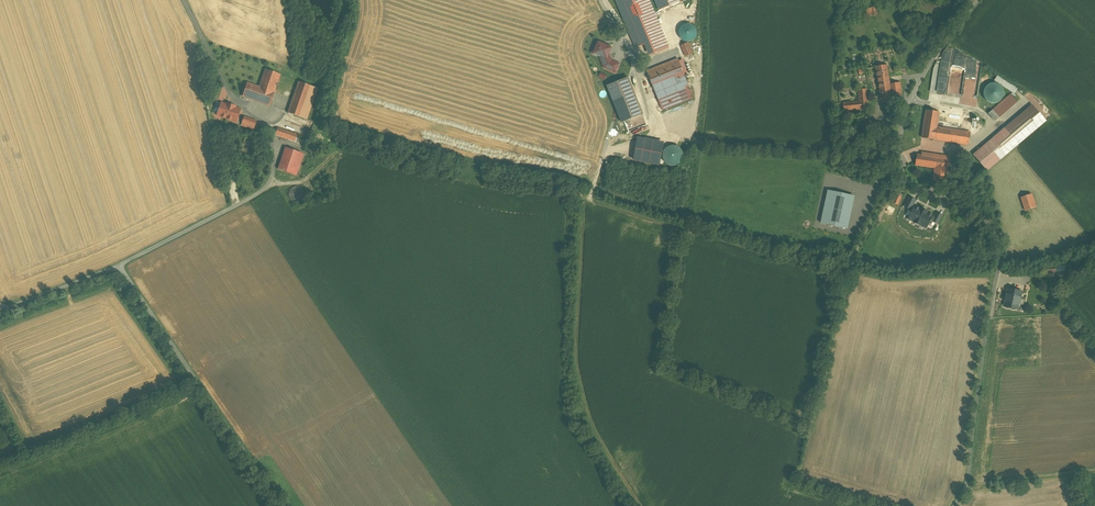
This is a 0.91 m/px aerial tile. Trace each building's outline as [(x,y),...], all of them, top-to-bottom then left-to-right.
[(659,10),(672,5),(670,0),(654,0),(659,10)] [(866,10),(867,16),(876,15),(875,8),(866,10)] [(659,10),(644,16),(650,29),(656,44),(646,48),(650,58),(660,54),(674,49),(659,10)] [(644,16),(627,23),(632,36),(650,29),(644,16)] [(697,36),(698,33),(697,29),(695,26),(692,24),(689,24),(685,25),(682,27),(680,30),(680,33),(680,37),(683,39),(686,41),(689,42),(692,41),(695,39),(697,36)] [(611,48),(599,43),(598,45),(595,44),(593,50),(595,51),(594,53),(601,56),(607,58),(609,54),(611,48)] [(688,43),(681,46),(686,57),(693,54),(688,43)] [(265,70),(259,88),(248,84),(243,97),(270,106),(274,93),(280,75),(280,76),(283,67),(264,61),(264,60),(257,58),(254,67),(261,69),(265,70)] [(611,61),(611,58),(604,61),(602,62),(604,68),(616,73),(619,64),(611,61)] [(690,89),(680,63),(648,75),(659,101),(690,89)] [(887,65),(875,67),(879,86),(890,84),(887,65)] [(961,93),(963,74),(953,73),(953,79),(950,79),(949,84),(949,83),(948,92),(961,93)] [(998,84),(1001,80),(995,76),(993,81),(998,84)] [(633,77),(608,87),(623,125),(648,115),(633,77)] [(248,83),(237,79),(232,94),(243,97),(248,84),(248,83)] [(299,82),(288,113),(301,117),(311,86),(299,82)] [(890,84),(879,86),(882,103),(902,99),(900,83),(890,84)] [(311,86),(301,117),(306,119),(317,88),(311,86)] [(999,88),(993,87),(989,91),(1000,104),(1008,98),(999,88)] [(690,89),(659,101),(663,111),(694,99),(690,89)] [(866,89),(859,90),(860,101),(843,103),(844,111),(861,110),(861,111),(869,110),(866,89)] [(994,104),(995,101),(994,98),(992,96),(989,94),(986,93),(983,94),(981,96),(979,99),(979,102),(979,105),(981,107),(984,109),(987,109),(990,109),(992,107),(994,104)] [(1010,97),(994,112),(992,110),(989,114),(995,121),(999,118),(998,117),(1014,102),(1010,97)] [(236,107),(226,104),(226,105),(221,103),(218,115),(236,121),(240,109),(235,108),(236,107)] [(1005,129),(1018,144),(1047,120),(1033,105),(1005,129)] [(940,113),(926,110),(923,129),(922,136),(922,138),(935,140),(937,128),(939,118),(940,113)] [(960,125),(942,122),(942,119),(939,118),(937,128),(935,140),(969,145),(973,117),(964,115),(961,131),(959,131),(960,125)] [(257,121),(244,117),(242,123),(255,127),(257,121)] [(896,126),(870,121),(868,131),(894,136),(896,126)] [(297,135),(277,128),(275,135),(295,141),(297,135)] [(915,133),(907,131),(904,145),(916,147),(917,142),(916,141),(917,135),(922,136),(923,129),(915,128),(915,133)] [(1005,129),(974,155),(987,171),(1018,144),(1005,129)] [(634,137),(629,161),(654,165),(658,141),(634,137)] [(670,147),(667,148),(665,150),(664,152),(663,155),(663,157),(664,160),(665,162),(667,164),(670,165),(672,166),(675,166),(678,165),(680,163),(681,161),(683,159),(683,156),(682,153),(681,151),(680,149),(677,147),(675,146),(672,146),(670,147)] [(302,153),(285,148),(278,169),(294,175),(302,153)] [(964,152),(957,151),(955,163),(962,164),(964,152)] [(950,160),(917,155),(915,165),(935,169),(933,181),(953,185),(956,166),(953,166),(954,161),(950,160)] [(336,186),(317,192),(319,198),(338,192),(336,186)] [(303,199),(304,196),(303,193),(302,191),(299,189),(296,188),(293,189),(291,191),(289,193),(289,196),(289,199),(291,202),(293,203),(296,204),(299,203),(302,201),(303,199)] [(818,224),(846,229),(852,196),(824,191),(818,224)] [(901,197),(895,194),(891,202),(897,205),(901,197)] [(1031,194),(1021,198),(1026,211),(1036,208),(1031,194)] [(937,225),(942,215),(934,212),(933,215),(913,205),(915,200),(910,198),(905,208),(908,210),(903,220),(925,230),(929,221),(937,225)] [(1022,292),(1008,289),(1007,294),(1005,301),(1004,306),(1018,309),(1022,292)]
